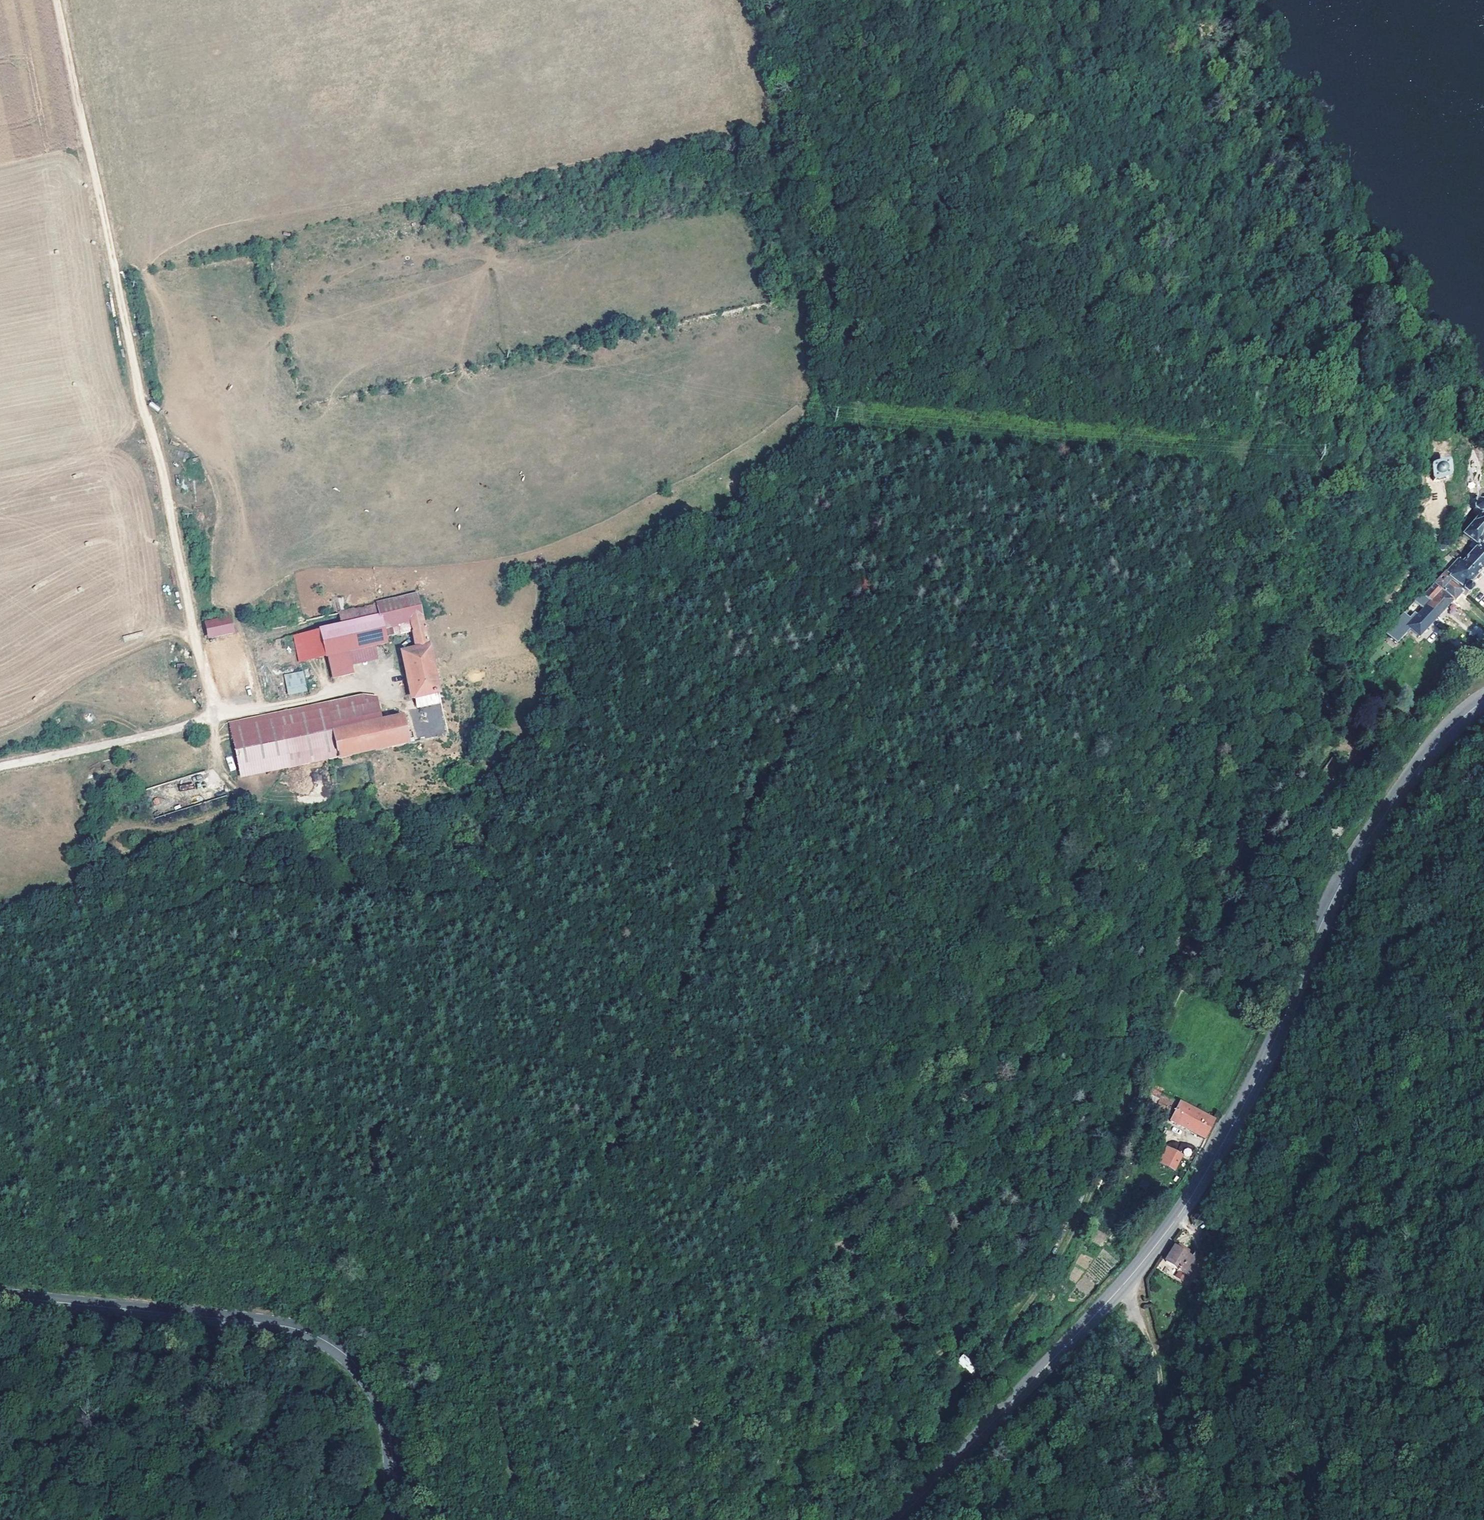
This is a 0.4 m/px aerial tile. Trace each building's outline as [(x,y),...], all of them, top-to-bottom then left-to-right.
[(1449,482),(1448,463),(1428,465),(1430,484),(1449,482)] [(1441,573),(1466,596),(1470,591),(1465,587),(1472,580),(1469,577),(1483,562),(1483,508),(1481,506),(1482,503),(1479,500),(1476,501),(1471,504),(1471,510),(1477,517),(1460,535),(1469,543),(1441,573)] [(1466,596),(1441,573),(1420,595),(1425,602),(1403,626),(1414,638),(1449,601),(1450,602),(1459,594),(1464,598),(1466,596)] [(399,654),(409,698),(434,694),(412,593),(372,604),(375,615),(336,624),(333,610),(300,619),(302,631),(288,634),(293,659),(380,641),(379,637),(406,630),(411,651),(399,654)] [(372,601),(333,610),(336,624),(375,615),(372,604),(372,601)] [(230,617),(206,622),(209,638),(233,632),(230,617)] [(300,691),(296,671),(279,674),(284,693),(300,691)] [(328,732),(378,721),(375,709),(325,719),(321,702),(224,723),(234,769),(331,749),(328,734),(328,732)] [(331,749),(333,758),(405,740),(399,717),(378,721),(328,732),(328,734),(331,749)] [(1326,836),(1334,841),(1341,829),(1334,824),(1326,836)] [(1325,855),(1334,841),(1326,836),(1317,850),(1325,855)] [(1183,941),(1191,945),(1196,932),(1188,929),(1183,941)] [(1147,1087),(1141,1083),(1139,1090),(1144,1092),(1147,1087)] [(1166,1120),(1201,1138),(1209,1120),(1175,1102),(1166,1120)] [(1166,1149),(1161,1161),(1172,1167),(1177,1156),(1166,1149)] [(1173,1246),(1163,1262),(1179,1272),(1176,1277),(1185,1283),(1201,1258),(1195,1254),(1192,1258),(1173,1246)] [(964,1354),(958,1361),(972,1374),(978,1368),(964,1354)]
